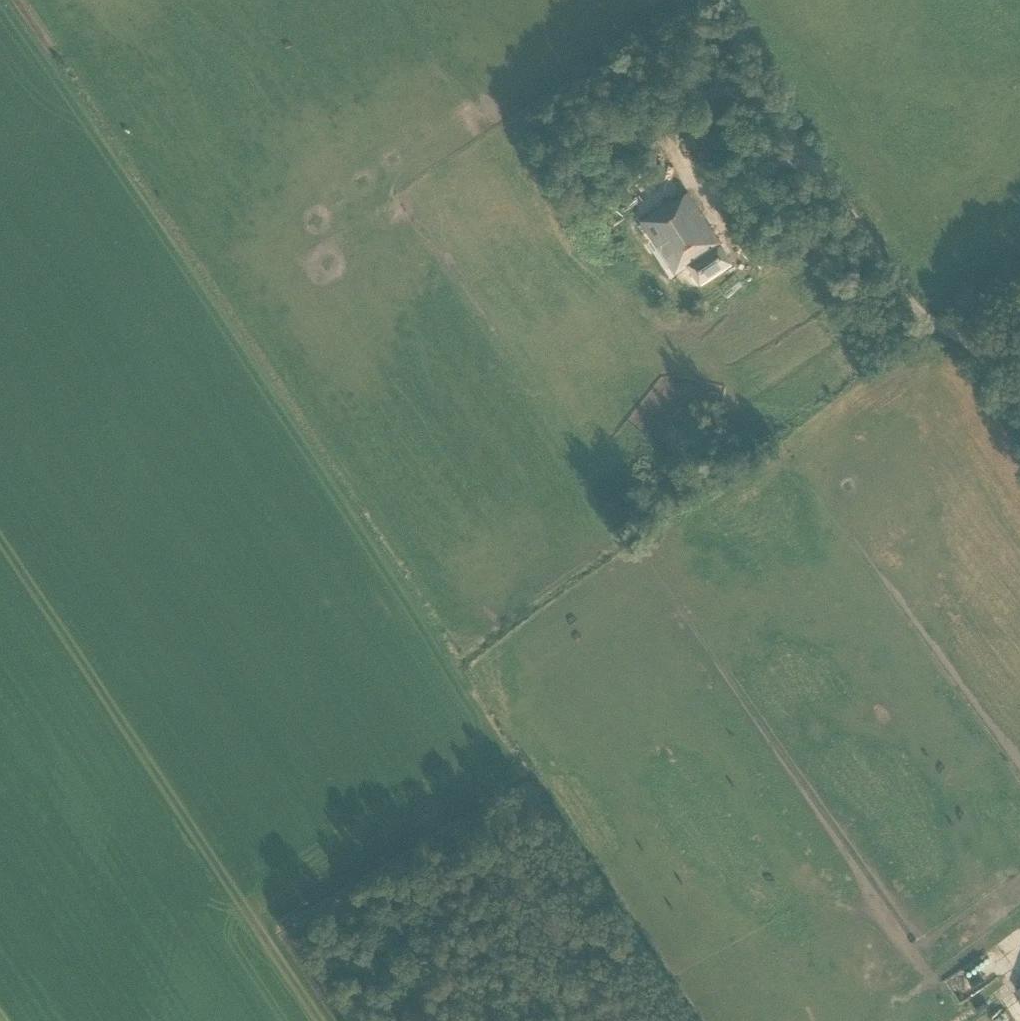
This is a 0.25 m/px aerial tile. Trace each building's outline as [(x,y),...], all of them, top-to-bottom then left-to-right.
[(675,275),(688,266),(701,285),(733,264),(713,233),(714,232),(689,192),(675,201),(674,199),(640,221),(675,275)]
